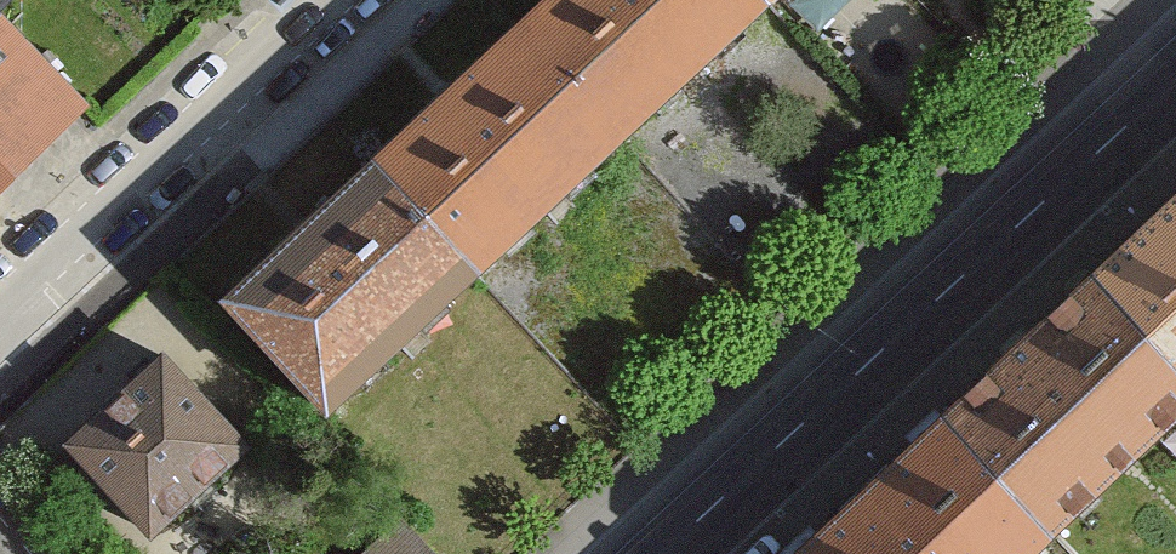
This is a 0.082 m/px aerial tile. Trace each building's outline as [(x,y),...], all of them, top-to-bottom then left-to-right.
[(522,34),(630,148),(771,13),(759,0),(558,0),(522,34)] [(771,13),(785,0),(759,0),(771,13)] [(1064,10),(1075,0),(1055,0),(1064,10)] [(87,110),(0,22),(0,197),(87,110)] [(522,34),(377,170),(485,285),(630,148),(522,34)] [(485,285),(377,170),(227,312),(335,426),(485,285)] [(1097,281),(1175,364),(1175,207),(1097,281)] [(1097,281),(945,423),(1064,549),(1175,444),(1175,364),(1097,281)] [(253,452),(162,361),(68,454),(159,546),(253,452)] [(1064,549),(945,423),(806,553),(1058,553),(1064,549)]
